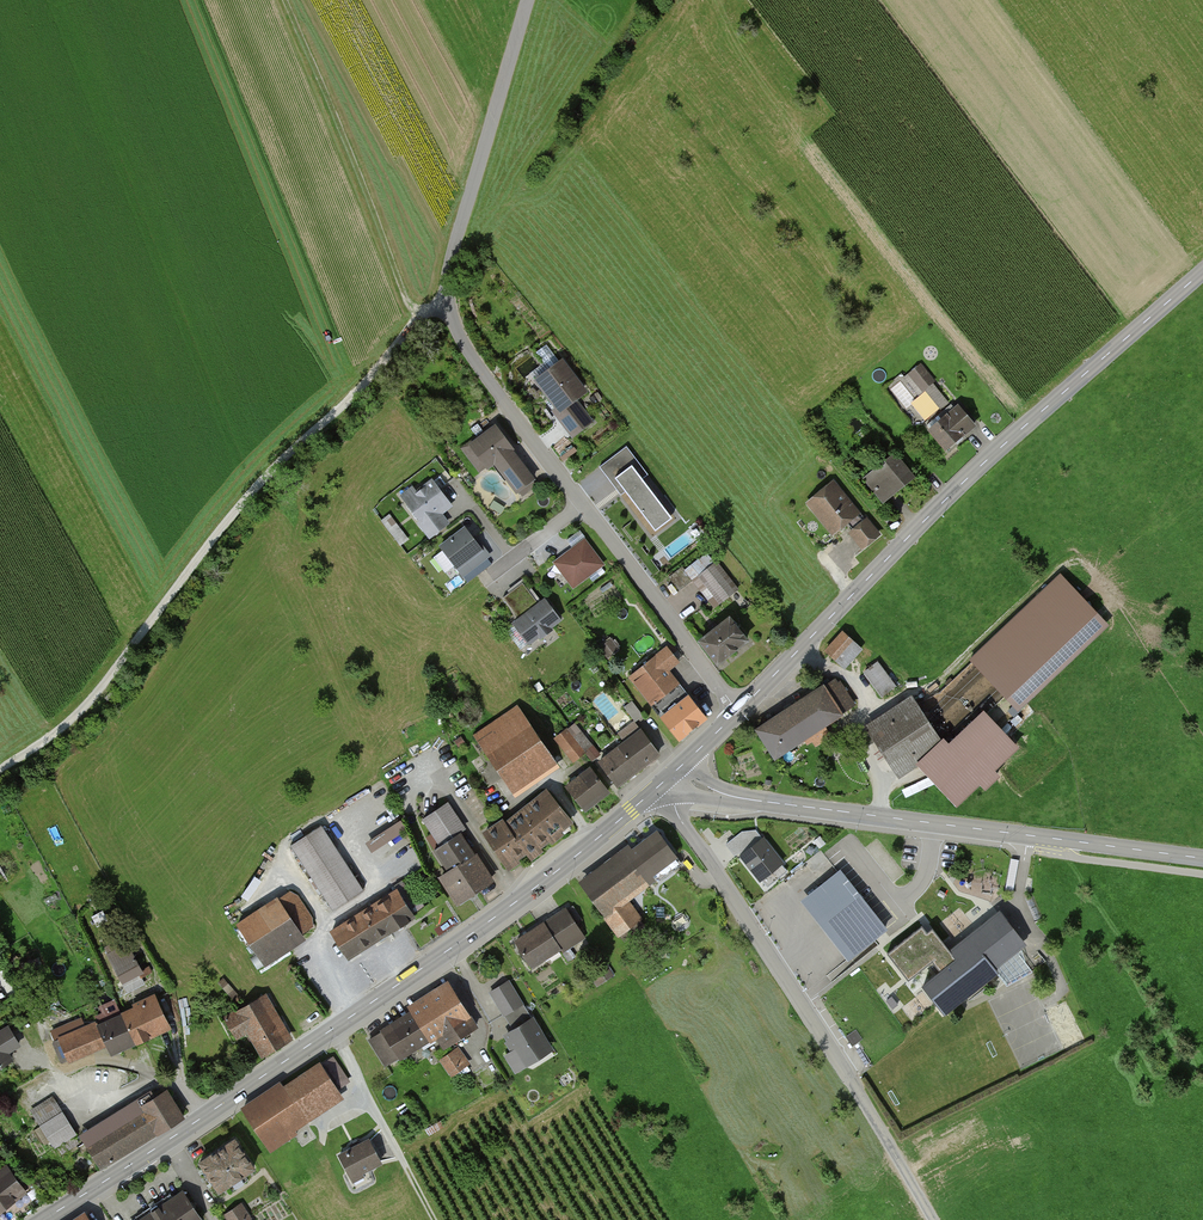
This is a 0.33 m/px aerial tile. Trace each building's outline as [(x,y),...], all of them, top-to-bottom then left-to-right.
[(590,394),(566,363),(542,381),(562,407),(557,411),(576,436),(594,423),(579,402),(590,394)] [(938,383),(922,366),(911,375),(927,393),(938,383)] [(980,427),(962,407),(932,433),(951,454),(980,427)] [(501,427),(473,447),(490,471),(501,463),(522,492),(538,481),(501,427)] [(679,515),(630,449),(583,483),(599,506),(620,491),(652,534),(679,515)] [(919,477),(900,456),(868,484),(887,505),(919,477)] [(454,505),(437,482),(406,505),(433,540),(452,526),(442,514),(454,505)] [(883,534),(837,482),(810,505),(837,536),(848,526),(867,547),(883,534)] [(465,525),(439,544),(463,576),(488,557),(465,525)] [(663,546),(669,556),(701,537),(695,527),(663,546)] [(607,565),(588,540),(558,563),(577,587),(607,565)] [(740,589),(721,566),(700,583),(719,606),(740,589)] [(1060,577),(973,659),(1018,706),(1104,624),(1060,577)] [(565,620),(550,600),(541,607),(525,585),(508,598),(524,619),(518,623),(534,643),(565,620)] [(754,643),(736,618),(703,642),(721,667),(754,643)] [(864,649),(846,633),(829,652),(847,668),(864,649)] [(672,650),(634,678),(681,740),(710,717),(674,668),(682,662),(672,650)] [(899,686),(881,662),(867,671),(885,696),(899,686)] [(840,679),(760,730),(780,761),(860,710),(840,679)] [(636,699),(627,703),(634,720),(643,715),(636,699)] [(918,699),(874,727),(907,780),(924,769),(952,752),(948,746),(918,699)] [(560,766),(519,707),(480,734),(521,793),(560,766)] [(985,714),(948,746),(952,752),(924,769),(956,802),(978,781),(984,787),(998,774),(993,768),(1017,747),(985,714)] [(630,742),(602,763),(619,786),(662,753),(638,721),(623,733),(630,742)] [(594,747),(577,725),(558,739),(575,762),(594,747)] [(612,795),(593,770),(569,788),(588,813),(612,795)] [(577,823),(551,792),(510,825),(506,821),(489,834),(514,864),(528,853),(533,859),(577,823)] [(465,905),(497,881),(463,833),(467,830),(448,804),(427,819),(447,847),(441,852),(455,872),(446,879),(465,905)] [(366,840),(371,850),(402,835),(397,824),(366,840)] [(742,856),(760,880),(782,864),(753,824),(726,844),(735,855),(752,842),(755,846),(742,856)] [(365,891),(325,829),(295,848),(334,910),(365,891)] [(662,831),(635,852),(656,880),(684,859),(662,831)] [(631,899),(656,880),(635,852),(588,888),(610,917),(608,919),(622,937),(646,919),(631,899)] [(888,932),(841,871),(802,902),(849,962),(888,932)] [(418,920),(401,892),(333,933),(350,961),(418,920)] [(316,930),(295,895),(244,925),(266,960),(316,930)] [(587,936),(570,910),(517,944),(535,970),(587,936)] [(1033,946),(1006,913),(953,955),(960,963),(944,976),(925,991),(948,1017),(963,1006),(970,1015),(1035,974),(1020,956),(1033,946)] [(953,955),(935,932),(928,937),(924,931),(890,959),(911,985),(935,966),(944,976),(960,963),(953,955)] [(127,940),(108,950),(125,984),(145,974),(127,940)] [(556,1055),(512,981),(493,993),(516,1031),(507,1036),(517,1053),(508,1058),(520,1077),(556,1055)] [(481,1031),(456,989),(372,1040),(390,1069),(440,1039),(447,1051),(481,1031)] [(289,1039),(262,995),(225,1018),(234,1034),(249,1025),(266,1053),(289,1039)] [(173,1027),(161,1001),(101,1029),(98,1023),(62,1040),(73,1064),(110,1047),(113,1055),(173,1027)] [(10,1028),(0,1034),(0,1070),(13,1063),(7,1054),(21,1045),(10,1028)] [(471,1064),(461,1049),(443,1062),(454,1076),(471,1064)] [(347,1097),(325,1064),(287,1088),(284,1084),(243,1110),(272,1154),(299,1137),(295,1130),(347,1097)] [(187,1118),(171,1091),(87,1142),(103,1169),(187,1118)] [(55,1097),(34,1111),(64,1156),(80,1145),(75,1138),(80,1135),(55,1097)] [(260,1171),(241,1141),(203,1165),(222,1195),(260,1171)] [(373,1142),(341,1157),(352,1181),(384,1166),(373,1142)] [(29,1195),(10,1168),(0,1175),(0,1216),(29,1195)] [(187,1192),(144,1219),(206,1219),(187,1192)] [(245,1205),(228,1215),(230,1219),(253,1219),(245,1205)]
